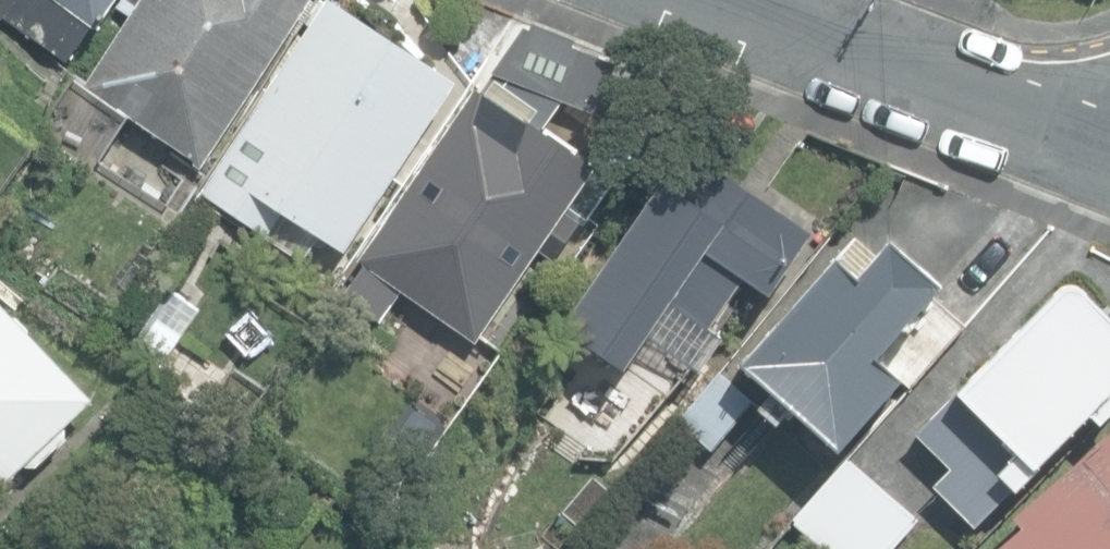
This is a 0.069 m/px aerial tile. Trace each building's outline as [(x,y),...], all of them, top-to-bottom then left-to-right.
[(66,63),(92,25),(96,28),(115,0),(0,0),(0,14),(66,63)] [(202,168),(313,0),(140,0),(82,89),(89,93),(65,130),(97,151),(121,115),(134,123),(136,120),(202,168)] [(306,258),(321,235),(345,251),(458,81),(333,0),(323,0),(214,164),(227,173),(216,189),(239,204),(235,211),(306,258)] [(469,83),(516,13),(484,0),(473,0),(445,47),(469,83)] [(401,291),(476,343),(540,250),(553,259),(601,190),(586,180),(596,166),(510,109),(510,108),(520,93),(596,137),(642,63),(517,15),(473,85),(476,87),(357,259),(364,265),(342,296),(380,322),(401,291)] [(645,337),(692,369),(716,334),(707,327),(742,277),(769,296),(812,232),(683,146),(562,327),(623,369),(645,337)] [(790,406),(838,448),(901,377),(911,386),(965,325),(930,293),(940,282),(890,239),(858,276),(835,256),(742,363),(771,389),(757,405),(776,422),(790,406)] [(975,525),(1088,412),(1099,423),(1109,411),(1109,318),(1079,287),(1077,286),(1074,284),(1070,283),(1067,283),(1063,284),(1060,285),(915,431),(951,467),(933,484),(975,525)] [(159,360),(195,305),(166,286),(130,341),(159,360)] [(26,464),(37,465),(66,437),(66,425),(94,398),(0,301),(0,488),(26,464)] [(710,451),(752,400),(723,377),(681,428),(710,451)] [(1011,514),(1020,526),(993,548),(1109,548),(1109,430),(1011,514)] [(824,548),(891,548),(919,519),(846,456),(791,521),(824,548)]
